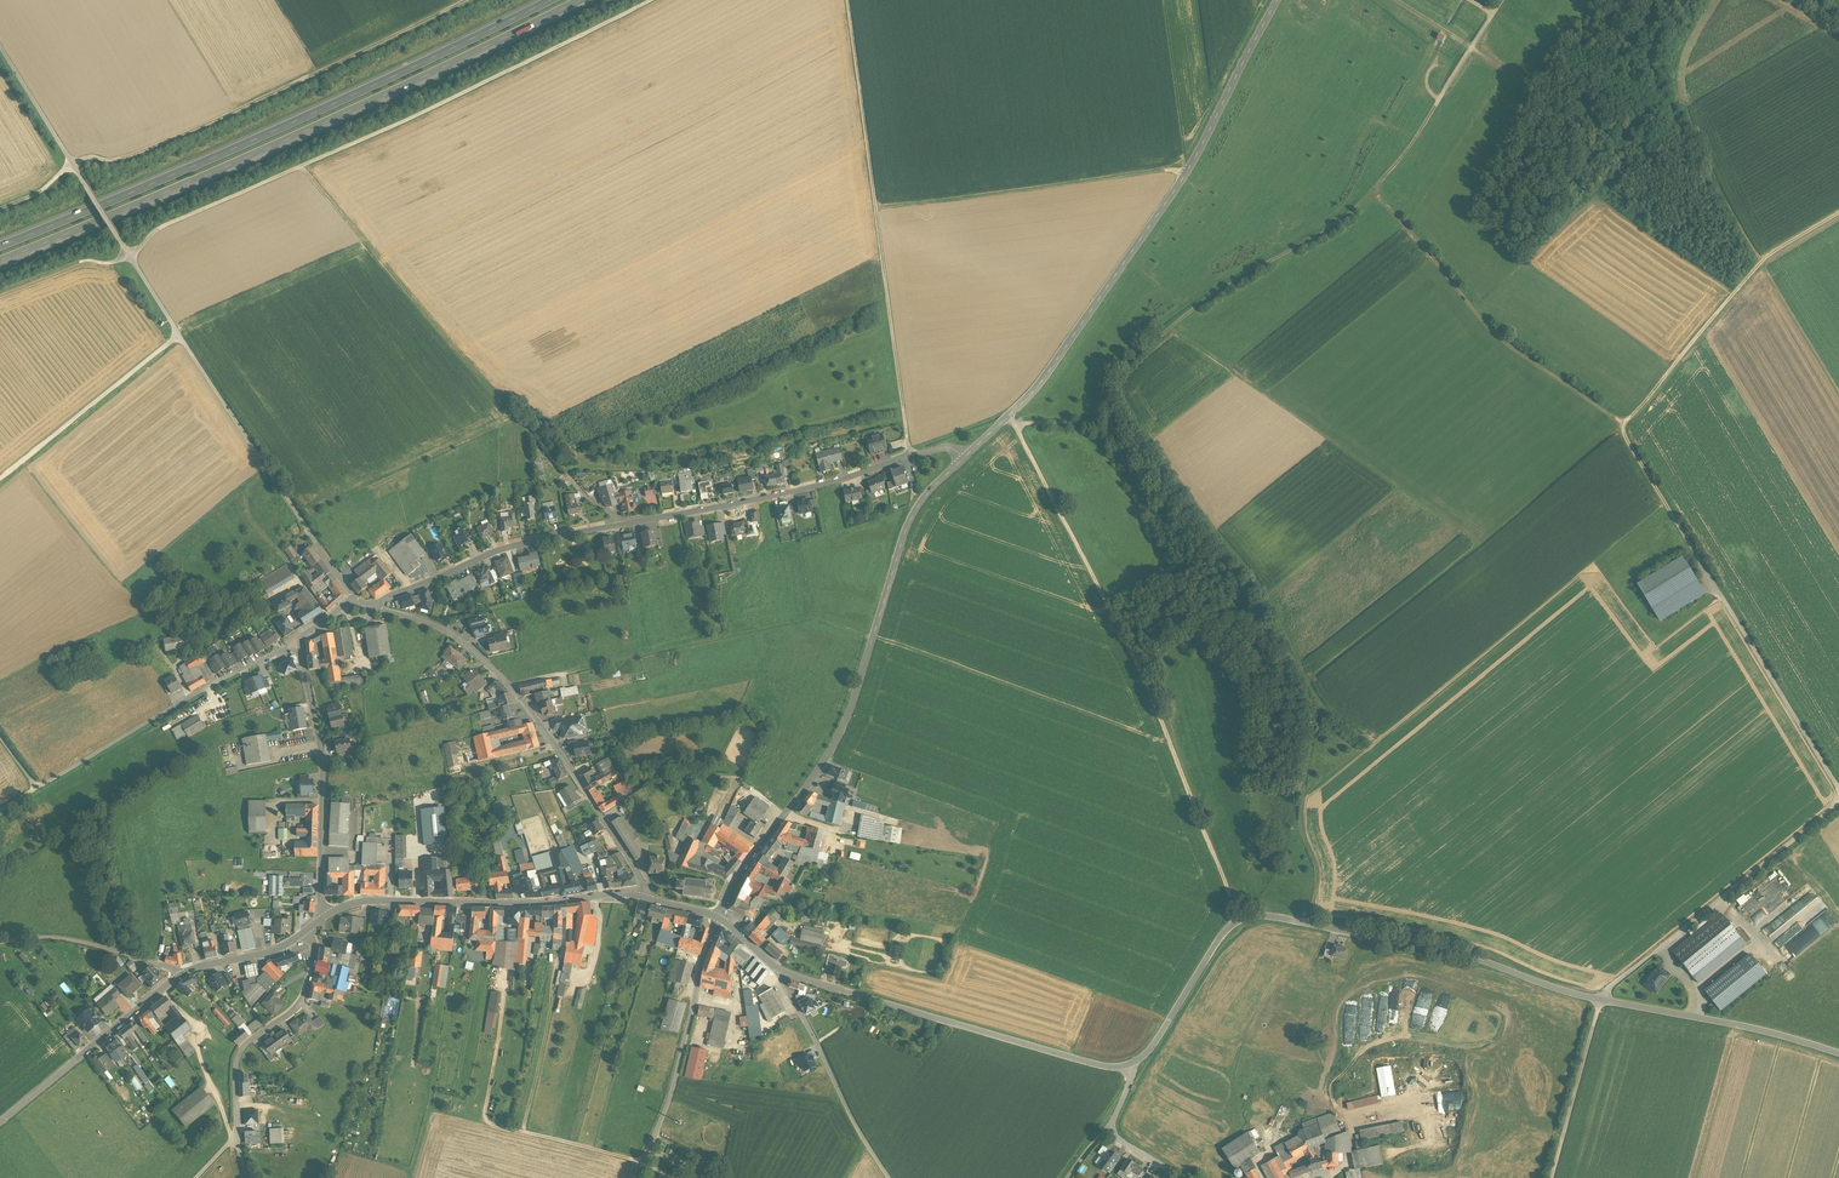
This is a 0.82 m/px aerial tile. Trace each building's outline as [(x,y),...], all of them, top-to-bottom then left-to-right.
[(1119,433),(1119,430),(1119,428),(1117,426),(1115,425),(1113,424),(1110,425),(1108,426),(1107,428),(1106,431),(1107,433),(1108,435),(1110,436),(1113,437),(1115,436),(1117,435),(1119,433)] [(886,450),(881,435),(875,437),(879,452),(886,450)] [(875,437),(866,439),(871,454),(879,452),(875,437)] [(840,450),(816,456),(821,473),(831,470),(829,464),(842,460),(840,450)] [(768,463),(759,465),(760,472),(764,471),(763,470),(768,469),(769,469),(768,463)] [(898,470),(896,471),(896,470),(891,472),(894,480),(896,487),(907,483),(904,474),(906,473),(904,467),(898,469),(898,470)] [(778,475),(774,475),(776,485),(785,483),(784,479),(786,478),(785,476),(784,476),(783,472),(778,473),(778,475)] [(687,474),(680,475),(680,477),(680,482),(680,483),(681,492),(691,491),(690,481),(694,481),(693,475),(688,477),(687,474)] [(769,476),(765,477),(765,480),(764,480),(764,483),(766,482),(767,487),(776,485),(774,475),(769,476)] [(877,479),(868,483),(870,489),(872,493),(874,492),(884,488),(883,484),(884,483),(881,476),(876,478),(877,479)] [(749,478),(738,481),(740,492),(742,492),(742,493),(743,493),(745,493),(746,492),(746,491),(753,490),(751,481),(750,478),(749,478)] [(611,480),(599,484),(601,489),(612,486),(612,485),(611,480)] [(894,480),(887,483),(888,490),(896,487),(894,480)] [(671,481),(660,483),(661,491),(662,493),(667,492),(667,494),(673,493),(672,486),(671,481)] [(710,482),(698,484),(701,500),(713,498),(710,482)] [(730,482),(718,484),(718,487),(719,490),(720,490),(720,493),(723,493),(724,495),(733,494),(732,488),(731,485),(730,482)] [(601,489),(598,490),(600,497),(606,508),(607,508),(618,505),(614,494),(612,486),(601,489)] [(653,486),(644,488),(646,497),(654,495),(653,489),(653,486)] [(855,489),(848,490),(844,491),(845,498),(845,499),(845,501),(846,502),(847,502),(848,503),(850,502),(851,501),(856,500),(860,499),(861,499),(859,489),(858,488),(855,489)] [(874,492),(872,493),(870,489),(866,491),(870,503),(877,500),(874,492)] [(631,491),(614,494),(618,505),(618,504),(622,503),(622,507),(621,508),(622,511),(623,513),(624,513),(634,511),(634,509),(635,509),(636,507),(636,505),(634,504),(633,504),(631,491)] [(534,497),(523,498),(524,505),(525,505),(526,508),(520,509),(521,516),(527,517),(527,521),(535,520),(533,504),(535,504),(535,502),(534,497)] [(816,499),(808,501),(810,511),(818,509),(816,499)] [(566,502),(567,508),(566,509),(566,512),(568,512),(569,516),(579,514),(578,511),(581,511),(580,507),(578,507),(576,500),(566,502)] [(808,500),(797,502),(798,506),(796,508),(799,510),(800,514),(803,513),(805,514),(806,513),(811,512),(810,511),(808,501),(808,500)] [(781,521),(791,519),(790,513),(789,507),(778,509),(780,517),(781,521)] [(554,508),(544,510),(546,521),(549,520),(556,519),(554,508)] [(757,511),(749,512),(751,522),(759,521),(757,511)] [(509,518),(501,519),(502,532),(508,532),(508,528),(516,527),(514,513),(509,513),(509,518)] [(743,522),(729,525),(731,536),(745,534),(743,522)] [(493,534),(488,523),(477,529),(481,538),(488,535),(488,537),(493,534)] [(698,523),(693,524),(693,523),(685,525),(687,531),(688,531),(689,536),(695,535),(695,537),(700,536),(699,528),(698,523)] [(720,525),(707,527),(710,542),(712,542),(712,540),(722,538),(722,540),(723,540),(722,535),(720,526),(720,525)] [(468,538),(463,528),(460,530),(459,530),(458,530),(458,531),(456,532),(458,537),(454,539),(458,548),(465,545),(465,544),(470,542),(468,538)] [(642,533),(642,534),(644,544),(644,548),(652,546),(652,544),(657,543),(654,531),(650,532),(650,531),(648,530),(646,532),(646,533),(642,533)] [(633,534),(621,536),(623,546),(624,550),(629,549),(629,547),(636,545),(633,534)] [(411,535),(389,552),(406,573),(407,572),(409,575),(420,567),(416,562),(426,554),(411,535)] [(471,536),(468,538),(470,542),(465,544),(465,545),(466,547),(474,543),(471,536)] [(613,538),(603,539),(604,544),(605,551),(610,550),(610,552),(615,551),(613,538)] [(436,548),(437,549),(432,551),(436,561),(442,558),(443,560),(447,558),(446,556),(447,556),(443,548),(442,545),(441,545),(436,548)] [(285,551),(292,561),(298,557),(292,547),(285,551)] [(312,547),(303,554),(312,567),(321,561),(312,547)] [(529,556),(519,558),(521,570),(532,568),(533,569),(534,569),(534,567),(539,566),(536,552),(529,554),(529,556)] [(376,554),(362,565),(366,570),(372,565),(380,559),(376,554)] [(502,560),(495,563),(501,578),(513,573),(507,557),(502,559),(502,560)] [(391,574),(380,559),(372,565),(376,571),(384,580),(391,574)] [(1661,620),(1704,595),(1684,559),(1640,584),(1661,620)] [(324,565),(318,571),(320,574),(315,578),(319,583),(330,573),(324,565)] [(362,565),(354,571),(358,576),(366,570),(362,565)] [(366,570),(358,576),(360,579),(360,578),(363,582),(365,580),(376,571),(372,565),(366,570)] [(286,566),(259,581),(268,595),(294,579),(286,566)] [(481,569),(475,572),(477,577),(479,577),(482,584),(489,581),(491,585),(495,583),(490,572),(491,571),(489,567),(482,571),(481,569)] [(494,569),(491,571),(490,572),(495,583),(498,581),(494,569)] [(313,580),(307,571),(302,575),(311,589),(319,583),(315,578),(313,580)] [(522,572),(517,574),(517,575),(520,587),(525,586),(522,572)] [(319,583),(311,589),(312,590),(311,590),(315,596),(316,596),(320,593),(328,586),(336,581),(330,573),(319,583)] [(477,585),(472,575),(469,577),(474,587),(477,585)] [(457,583),(456,581),(448,585),(452,593),(451,593),(454,599),(462,595),(459,589),(463,587),(465,592),(474,587),(469,577),(457,583)] [(360,579),(351,585),(359,595),(367,588),(365,585),(367,583),(365,580),(363,582),(360,578),(360,579)] [(384,580),(369,591),(375,598),(378,597),(391,588),(384,580)] [(336,581),(328,586),(331,590),(337,596),(341,601),(346,596),(336,581)] [(304,587),(294,592),(297,598),(298,598),(302,606),(295,610),(299,616),(299,617),(304,625),(323,613),(317,604),(304,587)] [(430,594),(428,590),(419,593),(420,595),(416,596),(418,603),(422,602),(420,608),(430,611),(432,602),(430,594)] [(294,592),(286,597),(289,602),(297,598),(294,592)] [(327,601),(320,593),(316,596),(324,608),(328,612),(341,601),(337,596),(333,599),(331,597),(327,601)] [(414,605),(418,603),(416,596),(412,598),(411,594),(398,599),(399,601),(401,608),(402,610),(415,606),(414,605)] [(286,597),(273,604),(278,613),(280,612),(291,606),(289,602),(286,597)] [(276,624),(285,638),(294,631),(285,617),(276,624)] [(470,621),(469,621),(471,629),(473,628),(485,625),(483,618),(480,619),(470,621)] [(485,625),(473,628),(474,635),(485,633),(489,632),(487,624),(485,625)] [(386,625),(365,628),(370,658),(391,655),(386,625)] [(349,628),(332,631),(333,633),(337,657),(344,656),(353,655),(349,628)] [(273,632),(262,639),(267,647),(278,640),(274,635),(273,632)] [(333,633),(322,635),(322,640),(324,649),(326,660),(318,660),(319,669),(327,668),(329,683),(341,681),(340,679),(338,667),(337,657),(333,633)] [(188,635),(164,640),(166,652),(194,646),(188,635)] [(495,639),(489,640),(491,652),(492,652),(492,651),(497,649),(497,651),(508,648),(505,637),(505,636),(500,638),(498,638),(498,639),(495,639)] [(258,640),(257,638),(250,642),(256,652),(256,653),(257,654),(264,649),(258,640)] [(262,639),(261,638),(258,640),(264,649),(267,647),(262,639)] [(242,645),(242,646),(248,655),(248,656),(249,657),(256,653),(256,652),(250,642),(249,641),(242,645)] [(241,644),(233,649),(235,651),(241,660),(248,656),(248,655),(242,646),(242,645),(241,644)] [(467,660),(450,647),(443,657),(446,660),(449,662),(451,664),(454,666),(459,670),(467,660)] [(241,660),(235,651),(232,653),(238,662),(241,660)] [(202,653),(186,664),(190,671),(195,680),(200,687),(208,682),(204,675),(202,676),(196,666),(202,663),(207,660),(202,653)] [(227,653),(220,658),(226,667),(227,669),(235,664),(234,664),(229,656),(229,655),(227,653)] [(238,662),(232,653),(229,655),(229,656),(234,664),(235,664),(238,662)] [(220,658),(219,655),(211,660),(213,663),(213,662),(219,671),(218,671),(219,672),(226,667),(220,658)] [(292,659),(294,665),(298,663),(297,657),(295,655),(290,657),(291,660),(292,659)] [(313,661),(313,656),(307,656),(309,670),(319,669),(318,660),(313,661)] [(344,656),(337,657),(338,667),(346,666),(344,656)] [(280,665),(285,675),(296,670),(297,670),(294,665),(292,659),(291,660),(280,665)] [(219,671),(213,662),(213,663),(210,665),(215,674),(218,671),(219,671)] [(186,664),(180,667),(184,675),(185,675),(190,671),(186,664)] [(438,675),(432,669),(425,674),(427,676),(428,675),(432,680),(453,674),(450,670),(446,673),(444,670),(438,675)] [(190,671),(185,675),(184,675),(182,676),(187,685),(195,680),(190,671)] [(473,673),(471,671),(464,677),(470,684),(464,689),(468,695),(476,689),(484,682),(475,671),(473,673)] [(362,675),(350,677),(352,685),(364,683),(362,675)] [(175,676),(165,681),(167,685),(171,693),(172,694),(181,689),(175,676)] [(262,676),(246,682),(248,687),(251,694),(266,687),(263,681),(264,680),(262,676)] [(350,677),(340,679),(341,681),(342,687),(352,685),(350,677)] [(195,680),(187,685),(191,692),(200,687),(195,680)] [(497,680),(490,687),(492,690),(499,697),(501,696),(509,694),(507,690),(497,680)] [(484,682),(476,689),(478,692),(486,685),(484,682)] [(540,682),(520,687),(521,693),(524,697),(530,696),(529,691),(541,688),(540,682)] [(576,687),(565,690),(567,697),(578,694),(576,687)] [(499,697),(492,690),(489,692),(493,698),(499,697)] [(544,693),(536,694),(537,703),(541,703),(549,701),(547,692),(544,693)] [(509,694),(501,696),(502,701),(493,704),(495,709),(500,708),(512,705),(509,694)] [(549,701),(541,703),(542,707),(541,707),(542,714),(546,713),(547,716),(553,714),(553,713),(555,712),(554,707),(553,708),(552,704),(551,700),(549,701)] [(512,705),(500,708),(502,715),(503,720),(503,721),(507,720),(508,723),(508,724),(509,729),(517,727),(522,726),(521,720),(517,720),(515,711),(514,711),(512,705)] [(338,708),(330,710),(330,709),(328,710),(330,719),(342,716),(339,707),(338,708)] [(295,709),(289,710),(293,731),(306,728),(302,708),(295,709)] [(489,711),(479,713),(481,720),(491,718),(490,710),(489,711)] [(198,715),(181,725),(186,734),(188,737),(205,727),(198,715)] [(342,716),(330,719),(332,728),(334,727),(342,725),(344,725),(342,716)] [(562,718),(551,720),(553,730),(561,728),(560,722),(563,722),(562,718)] [(563,722),(560,722),(561,728),(562,733),(561,735),(562,737),(563,738),(563,739),(575,736),(579,735),(578,731),(581,730),(580,726),(584,725),(582,718),(563,722)] [(540,747),(533,723),(522,726),(517,727),(518,732),(523,731),(526,740),(526,741),(529,750),(540,747)] [(172,730),(177,739),(186,734),(181,725),(172,730)] [(493,725),(483,728),(484,735),(488,734),(495,732),(493,725)] [(495,732),(488,734),(490,741),(498,739),(511,736),(511,733),(518,732),(517,727),(509,729),(495,732)] [(484,735),(474,737),(477,753),(479,760),(479,761),(495,758),(503,756),(523,751),(521,746),(517,747),(516,744),(501,747),(494,746),(492,747),(490,741),(488,734),(484,735)] [(266,735),(242,739),(247,765),(271,761),(267,740),(266,735)] [(346,740),(335,742),(337,753),(352,750),(350,740),(353,740),(352,735),(345,736),(346,740)] [(498,739),(490,741),(492,747),(494,746),(501,747),(498,739)] [(577,740),(568,742),(569,749),(574,749),(573,744),(578,744),(577,740)] [(526,741),(516,744),(517,747),(521,746),(523,751),(529,750),(526,741)] [(454,742),(444,744),(449,768),(459,766),(469,763),(467,755),(458,757),(454,742)] [(578,744),(573,744),(574,749),(575,757),(590,754),(588,742),(578,744)] [(477,753),(467,755),(469,763),(479,760),(477,753)] [(608,758),(602,761),(606,768),(612,765),(608,758)] [(568,776),(560,759),(550,762),(551,765),(556,774),(557,776),(558,780),(568,776)] [(602,775),(595,779),(599,785),(605,781),(617,774),(612,765),(606,768),(602,761),(596,764),(602,775)] [(238,766),(225,769),(227,776),(239,773),(238,766)] [(459,766),(449,768),(451,774),(460,771),(459,766)] [(848,772),(832,766),(829,775),(845,781),(848,772)] [(591,768),(579,775),(582,780),(587,777),(594,773),(591,768)] [(590,781),(584,784),(589,791),(595,787),(599,785),(595,779),(594,778),(590,781)] [(309,781),(301,781),(301,792),(301,793),(309,793),(313,793),(313,781),(309,781)] [(579,799),(570,786),(560,792),(568,805),(568,806),(573,803),(579,799)] [(844,804),(849,791),(845,789),(835,786),(834,786),(832,789),(831,790),(830,793),(831,794),(833,795),(831,800),(844,804)] [(342,804),(350,804),(350,796),(348,796),(348,793),(343,792),(342,804)] [(606,804),(603,799),(602,800),(597,792),(591,795),(596,803),(602,812),(624,799),(621,795),(618,796),(618,797),(606,804)] [(811,792),(803,801),(809,806),(812,802),(817,796),(817,795),(812,793),(811,792)] [(844,804),(817,796),(812,802),(815,803),(828,807),(826,816),(823,815),(822,817),(811,813),(809,817),(824,822),(839,826),(844,804)] [(762,802),(755,797),(745,812),(754,819),(759,822),(770,807),(763,802),(764,802),(762,801),(762,802)] [(266,835),(266,800),(249,800),(250,835),(266,835)] [(501,800),(492,803),(495,815),(504,812),(501,800)] [(809,806),(803,801),(795,812),(805,816),(811,808),(809,806)] [(877,809),(854,802),(852,807),(876,813),(877,809)] [(342,804),(332,803),(330,834),(348,835),(350,804),(342,804)] [(568,805),(566,807),(569,811),(576,807),(573,803),(568,806),(568,805)] [(318,805),(302,806),(302,816),(308,816),(308,827),(317,827),(318,805)] [(302,806),(286,806),(286,815),(287,815),(287,818),(295,818),(295,816),(302,816),(302,806)] [(704,809),(699,806),(696,813),(701,815),(704,809)] [(724,821),(722,824),(729,829),(740,812),(731,806),(724,821)] [(445,807),(420,810),(424,845),(449,843),(445,807)] [(286,815),(279,815),(279,830),(287,829),(287,818),(287,815),(286,815)] [(884,822),(861,815),(857,837),(880,841),(883,827),(884,822)] [(724,821),(715,816),(711,824),(713,825),(720,829),(722,824),(724,821)] [(624,818),(623,817),(619,819),(619,818),(612,823),(628,848),(635,843),(632,838),(635,836),(635,837),(635,836),(624,818)] [(637,835),(628,822),(625,818),(624,818),(635,836),(637,835)] [(594,835),(602,830),(596,821),(588,826),(594,835)] [(688,824),(683,822),(678,833),(683,835),(688,824)] [(752,822),(745,832),(755,838),(762,828),(757,825),(752,822)] [(790,823),(784,822),(779,830),(786,832),(788,828),(788,827),(799,830),(799,825),(790,823)] [(667,823),(660,825),(663,831),(668,851),(672,853),(672,849),(670,836),(667,823)] [(729,829),(722,824),(720,829),(718,833),(735,844),(748,853),(754,846),(729,829)] [(1418,855),(1424,852),(1411,824),(1405,827),(1418,855)] [(735,844),(718,833),(720,829),(713,825),(705,837),(702,843),(707,845),(713,849),(716,845),(718,841),(731,850),(735,844)] [(308,827),(308,830),(297,830),(297,837),(308,837),(307,842),(295,842),(295,847),(295,856),(317,856),(317,833),(317,827),(308,827)] [(818,830),(808,827),(806,833),(808,833),(816,836),(818,830)] [(901,830),(883,827),(880,841),(899,844),(901,830)] [(786,832),(779,830),(773,838),(781,842),(781,841),(783,842),(785,842),(788,835),(785,834),(786,832)] [(792,836),(788,835),(785,842),(801,847),(819,852),(821,852),(824,844),(827,832),(818,830),(816,836),(808,833),(806,841),(791,837),(792,836)] [(683,835),(678,833),(676,838),(687,843),(689,838),(683,835)] [(348,835),(330,834),(329,846),(348,847),(349,835),(348,835)] [(562,850),(567,848),(561,835),(556,837),(562,850)] [(637,835),(635,836),(635,837),(635,836),(632,838),(635,843),(640,840),(637,835)] [(705,837),(698,835),(695,840),(700,842),(702,843),(705,837)] [(395,858),(403,858),(406,858),(406,836),(395,836),(395,858)] [(503,856),(499,836),(492,837),(497,856),(498,858),(503,856)] [(580,846),(591,841),(589,838),(585,840),(585,839),(578,842),(580,846)] [(680,857),(676,866),(689,869),(694,855),(698,848),(700,842),(695,840),(689,838),(687,843),(680,857)] [(772,838),(760,854),(759,853),(768,859),(767,859),(769,860),(783,842),(781,841),(781,842),(773,838),(772,838)] [(602,847),(596,839),(593,841),(598,849),(602,847)] [(593,841),(580,847),(583,855),(597,850),(598,849),(593,841)] [(702,843),(700,842),(698,848),(705,852),(706,850),(722,860),(724,858),(721,855),(719,852),(713,849),(707,845),(702,843)] [(801,847),(785,842),(784,846),(785,850),(798,854),(799,852),(801,847)] [(375,844),(363,843),(363,852),(362,866),(375,866),(376,845),(375,845),(375,844)] [(643,856),(635,843),(628,848),(636,861),(643,856)] [(748,853),(735,844),(731,850),(737,854),(735,858),(736,859),(737,859),(741,863),(748,853)] [(582,871),(572,846),(567,848),(562,850),(567,860),(567,861),(569,867),(572,873),(573,875),(582,871)] [(615,864),(609,857),(602,847),(598,849),(597,850),(598,853),(600,862),(602,874),(608,873),(608,877),(609,877),(609,882),(612,882),(613,882),(617,881),(619,880),(617,871),(615,864)] [(801,847),(799,852),(817,858),(819,852),(801,847)] [(566,887),(563,876),(561,871),(561,870),(566,868),(569,867),(567,861),(567,860),(562,850),(561,850),(552,855),(555,867),(557,874),(559,884),(560,885),(562,894),(562,896),(568,896),(567,889),(566,887)] [(597,850),(583,855),(585,859),(598,853),(597,850)] [(672,853),(668,851),(671,865),(676,866),(680,857),(672,853)] [(517,854),(519,862),(526,861),(524,852),(517,854)] [(542,870),(555,867),(552,855),(551,852),(532,857),(534,863),(536,871),(542,870)] [(819,852),(817,858),(826,861),(828,855),(821,852),(819,852)] [(850,858),(860,861),(861,854),(851,852),(850,858)] [(621,853),(609,857),(615,864),(617,871),(621,870),(624,869),(629,866),(626,861),(624,857),(621,853)] [(759,853),(753,862),(762,867),(767,870),(770,865),(765,863),(767,859),(768,859),(759,853)] [(732,859),(727,855),(726,856),(722,854),(721,855),(724,858),(727,861),(728,862),(729,864),(732,860),(731,860),(732,859)] [(694,855),(689,869),(696,870),(713,875),(714,874),(715,866),(713,865),(713,864),(701,858),(694,855)] [(501,872),(488,874),(489,886),(494,885),(500,884),(509,882),(508,877),(506,867),(505,862),(503,856),(498,858),(501,872)] [(660,857),(656,857),(655,859),(650,858),(648,874),(664,875),(665,860),(660,859),(660,857)] [(344,859),(329,860),(329,871),(325,871),(325,887),(330,887),(331,882),(331,876),(344,877),(344,886),(343,887),(341,887),(341,888),(338,888),(338,896),(354,895),(354,882),(361,883),(362,876),(362,866),(349,865),(349,859),(345,859),(345,858),(343,858),(344,859)] [(450,858),(422,860),(423,872),(451,870),(450,858)] [(775,868),(772,873),(780,877),(784,879),(789,872),(794,863),(785,858),(777,870),(775,868)] [(734,862),(732,860),(729,864),(728,862),(727,863),(729,865),(731,867),(732,867),(735,870),(741,863),(737,859),(734,862)] [(753,862),(744,876),(753,882),(760,870),(763,871),(762,873),(763,873),(773,879),(773,878),(778,880),(780,877),(772,873),(767,870),(762,867),(753,862)] [(534,863),(525,865),(527,872),(536,871),(534,863)] [(725,871),(715,866),(714,874),(726,879),(727,879),(735,870),(732,867),(731,867),(729,865),(725,871)] [(375,866),(362,866),(362,876),(368,877),(368,876),(373,876),(375,876),(385,876),(385,867),(375,866)] [(628,877),(623,878),(621,879),(622,888),(637,886),(635,876),(634,876),(629,866),(624,869),(628,877)] [(542,870),(536,871),(538,878),(538,879),(541,878),(557,874),(555,867),(542,870)] [(569,867),(566,868),(571,883),(576,882),(573,875),(572,873),(569,867)] [(593,869),(589,870),(592,876),(593,879),(593,880),(595,883),(598,882),(597,878),(593,869)] [(451,870),(423,872),(423,881),(432,880),(443,880),(444,882),(443,892),(438,892),(438,898),(454,897),(453,886),(451,870)] [(527,872),(521,873),(522,875),(524,879),(529,879),(534,878),(538,878),(536,871),(527,872)] [(413,872),(399,873),(399,888),(413,888),(413,872)] [(789,872),(784,879),(789,881),(793,875),(789,872)] [(608,873),(602,874),(604,889),(618,888),(617,881),(613,882),(612,882),(609,882),(609,877),(608,877),(608,873)] [(521,895),(528,892),(524,879),(522,875),(511,879),(518,896),(521,895)] [(283,877),(277,877),(277,876),(276,876),(276,877),(270,876),(269,895),(283,896),(283,887),(289,887),(289,886),(303,886),(304,879),(283,879),(283,877)] [(385,876),(375,876),(374,878),(374,883),(373,883),(373,885),(370,885),(370,886),(369,886),(369,883),(367,883),(368,877),(362,876),(361,883),(361,894),(384,895),(384,889),(385,876)] [(588,884),(586,884),(583,885),(585,893),(598,890),(595,883),(593,880),(593,879),(592,876),(585,878),(588,884)] [(753,882),(744,876),(740,884),(747,887),(747,886),(749,887),(750,887),(753,889),(758,892),(761,887),(761,886),(753,882)] [(773,889),(773,891),(775,892),(782,895),(784,891),(787,885),(789,882),(789,881),(784,879),(780,877),(778,880),(773,889)] [(469,879),(456,880),(456,885),(457,891),(470,890),(469,879)] [(529,879),(524,879),(528,892),(528,898),(534,898),(534,892),(529,879)] [(700,882),(696,881),(695,881),(691,881),(690,881),(686,880),(685,880),(680,879),(679,884),(677,883),(676,891),(683,892),(683,896),(684,896),(688,896),(688,897),(689,897),(693,897),(694,897),(698,898),(699,898),(703,898),(703,899),(705,899),(710,899),(711,899),(711,895),(712,895),(713,894),(714,894),(714,893),(714,892),(714,890),(713,889),(713,888),(712,887),(713,881),(705,880),(705,883),(701,882),(700,882)] [(432,880),(423,881),(423,885),(421,885),(421,890),(423,890),(424,898),(438,898),(438,892),(433,892),(432,880)] [(571,883),(570,883),(571,888),(567,889),(568,896),(581,893),(579,886),(578,882),(576,883),(576,882),(571,883)] [(500,884),(494,885),(496,899),(513,899),(511,891),(501,892),(500,884)] [(559,884),(552,886),(555,895),(562,894),(560,885),(559,884)] [(738,888),(733,898),(741,901),(745,891),(747,887),(740,884),(738,888)] [(758,892),(755,897),(760,899),(765,892),(767,887),(762,885),(761,886),(761,887),(758,892)] [(544,888),(540,889),(541,892),(543,898),(555,895),(552,886),(544,888)] [(745,891),(741,901),(748,904),(750,899),(748,897),(750,894),(753,889),(750,887),(749,887),(747,886),(747,887),(745,891)] [(330,887),(325,887),(325,895),(338,896),(338,888),(330,887)] [(773,889),(767,887),(765,892),(773,896),(775,892),(773,891),(773,889)] [(814,889),(808,887),(804,897),(811,898),(814,889)] [(313,888),(303,888),(303,896),(313,896),(313,888)] [(758,892),(753,889),(750,894),(755,897),(758,892)] [(316,896),(307,896),(306,902),(304,902),(304,906),(300,906),(299,911),(305,912),(315,913),(316,896)] [(741,901),(733,898),(729,908),(730,910),(746,917),(749,911),(748,911),(749,908),(750,907),(747,906),(748,904),(743,902),(742,904),(740,903),(741,901)] [(1742,905),(1747,911),(1755,905),(1750,899),(1742,905)] [(589,902),(577,904),(578,910),(579,917),(580,917),(591,915),(589,902)] [(651,906),(638,902),(637,907),(635,913),(644,916),(648,917),(651,906)] [(577,904),(567,905),(567,906),(567,918),(566,930),(566,934),(566,942),(572,942),(572,926),(572,911),(578,910),(577,904)] [(407,906),(399,906),(398,930),(406,930),(406,925),(408,925),(408,922),(406,922),(407,916),(407,906)] [(420,906),(407,906),(407,916),(414,916),(419,916),(420,909),(420,906)] [(567,906),(555,906),(555,917),(555,919),(554,931),(553,939),(561,940),(562,918),(567,918),(567,906)] [(667,910),(651,906),(648,917),(647,919),(653,920),(652,923),(658,924),(659,922),(663,923),(667,910)] [(446,907),(435,907),(435,910),(434,915),(434,916),(442,916),(445,916),(446,908),(446,907)] [(542,907),(521,908),(520,918),(520,921),(528,922),(529,915),(536,915),(536,917),(536,923),(541,923),(542,922),(542,918),(543,907),(542,907)] [(457,908),(451,908),(450,916),(449,924),(452,924),(455,924),(456,920),(456,916),(457,908)] [(485,908),(473,908),(472,918),(478,918),(485,918),(485,916),(485,908)] [(504,908),(491,908),(490,914),(490,916),(490,923),(496,923),(497,915),(504,915),(504,908)] [(435,910),(420,909),(419,916),(418,924),(433,925),(434,916),(434,915),(435,910)] [(519,926),(520,921),(520,918),(520,910),(508,909),(507,915),(507,925),(519,926)] [(749,911),(746,917),(751,919),(755,909),(754,909),(753,910),(752,910),(751,912),(749,911)] [(671,911),(667,910),(663,923),(661,930),(666,932),(670,918),(671,911)] [(772,910),(757,927),(761,931),(770,921),(774,924),(780,917),(772,910)] [(384,912),(373,911),(371,924),(383,925),(383,922),(384,912)] [(688,914),(671,911),(670,918),(674,919),(673,923),(680,924),(686,925),(688,914)] [(1810,925),(1818,937),(1838,923),(1829,911),(1810,925)] [(247,912),(235,915),(236,917),(238,925),(238,927),(247,925),(250,924),(247,912)] [(178,913),(170,914),(172,925),(177,924),(177,921),(179,921),(178,913)] [(703,918),(688,914),(686,925),(685,927),(690,929),(690,925),(700,928),(703,918)] [(1721,914),(1692,937),(1692,936),(1672,952),(1692,976),(1740,937),(1721,914)] [(591,915),(580,917),(578,925),(578,929),(576,942),(577,943),(585,944),(594,946),(597,920),(594,919),(595,916),(591,915)] [(414,921),(413,929),(411,929),(411,930),(417,931),(418,927),(418,924),(419,916),(414,916),(414,921)] [(450,935),(440,935),(442,916),(434,916),(433,925),(432,932),(430,947),(430,948),(439,949),(439,950),(452,951),(454,936),(450,935)] [(466,917),(456,916),(456,920),(455,924),(455,928),(464,929),(466,917)] [(648,917),(644,916),(639,925),(638,929),(637,929),(635,928),(634,932),(640,935),(641,934),(642,933),(641,933),(648,917)] [(352,920),(341,919),(340,932),(357,933),(358,927),(358,919),(358,918),(358,919),(353,918),(352,920)] [(478,921),(478,918),(472,918),(469,940),(477,941),(476,950),(487,952),(495,952),(498,927),(490,926),(489,933),(478,931),(476,930),(478,921)] [(173,932),(170,919),(164,920),(167,933),(173,932)] [(291,921),(277,920),(277,926),(276,934),(284,935),(285,929),(290,929),(291,921)] [(528,922),(520,921),(519,926),(518,939),(526,940),(527,935),(527,929),(528,922)] [(535,931),(532,930),(531,936),(540,937),(541,925),(541,923),(536,923),(535,931)] [(749,924),(746,928),(744,926),(741,930),(749,937),(755,930),(749,924)] [(546,927),(543,927),(543,925),(541,925),(540,937),(540,939),(545,939),(553,940),(553,939),(554,931),(552,931),(550,931),(546,932),(546,927)] [(504,942),(504,926),(497,927),(498,927),(495,952),(494,960),(493,960),(492,967),(515,970),(516,964),(518,944),(504,942)] [(720,926),(713,941),(721,945),(724,938),(725,939),(728,941),(728,940),(733,935),(727,931),(720,926)] [(823,931),(804,926),(803,930),(823,934),(823,931)] [(681,937),(678,945),(678,948),(700,955),(703,944),(699,943),(687,939),(690,929),(685,927),(685,928),(683,927),(681,937)] [(755,930),(749,937),(759,947),(765,941),(758,934),(761,931),(757,927),(755,930)] [(248,928),(239,931),(243,951),(255,948),(251,928),(248,928)] [(1783,932),(1785,939),(1787,938),(1788,941),(1792,940),(1791,935),(1793,935),(1791,929),(1783,932)] [(417,931),(411,930),(410,943),(409,947),(409,948),(409,949),(415,950),(417,931)] [(661,930),(656,941),(678,949),(678,948),(678,945),(681,937),(666,932),(661,930)] [(774,932),(774,933),(771,935),(775,938),(783,945),(790,939),(782,930),(777,935),(774,932)] [(823,934),(803,930),(800,940),(791,938),(789,944),(819,951),(823,934)] [(184,931),(179,932),(183,947),(188,946),(187,945),(195,943),(193,931),(185,933),(184,931)] [(823,934),(819,951),(824,953),(828,936),(823,934)] [(229,943),(227,935),(221,936),(223,944),(225,955),(236,952),(235,947),(236,947),(235,942),(229,943)] [(733,935),(728,940),(733,944),(730,949),(726,946),(725,947),(721,952),(728,957),(733,960),(740,950),(744,945),(736,938),(733,935)] [(765,941),(759,947),(762,944),(766,948),(770,942),(775,938),(771,935),(765,941)] [(1780,938),(1771,945),(1775,951),(1784,944),(1780,938)] [(526,940),(518,939),(518,944),(516,964),(524,964),(526,940)] [(561,940),(553,939),(553,940),(552,950),(560,950),(561,940)] [(348,943),(334,940),(332,951),(335,951),(335,952),(339,953),(339,952),(345,953),(348,943)] [(643,943),(637,940),(634,950),(640,952),(643,943)] [(215,947),(214,941),(209,942),(210,948),(204,949),(206,959),(218,956),(216,947),(215,947)] [(721,945),(713,941),(711,946),(721,952),(725,947),(721,945)] [(572,942),(566,942),(566,950),(564,963),(573,965),(580,967),(585,944),(577,943),(572,942)] [(766,948),(765,949),(777,960),(783,954),(770,942),(766,948)] [(711,946),(706,959),(714,963),(718,956),(726,961),(728,957),(721,952),(711,946)] [(1347,949),(1335,946),(1333,951),(1332,956),(1345,959),(1347,949)] [(331,949),(320,948),(318,961),(328,963),(329,959),(331,949)] [(415,950),(409,949),(409,950),(407,967),(414,968),(420,968),(422,950),(415,950)] [(1333,951),(1326,949),(1324,956),(1332,958),(1332,956),(1333,951)] [(740,950),(733,960),(735,961),(743,967),(751,957),(740,950)] [(345,953),(339,952),(339,953),(338,960),(336,965),(338,966),(348,968),(357,970),(360,959),(361,952),(357,951),(356,956),(345,953)] [(495,952),(487,952),(486,959),(493,960),(494,960),(495,952)] [(18,956),(25,963),(28,961),(21,953),(18,956)] [(181,954),(175,955),(175,958),(171,959),(167,957),(165,963),(177,966),(183,965),(181,954)] [(297,954),(272,961),(285,974),(290,968),(288,965),(289,964),(299,961),(297,954)] [(676,955),(669,980),(679,984),(687,986),(693,966),(682,962),(683,960),(676,955)] [(834,956),(828,955),(826,965),(831,967),(833,959),(834,956)] [(1750,955),(1705,991),(1721,1011),(1766,974),(1750,955)] [(115,959),(120,965),(124,963),(118,956),(115,959)] [(436,957),(432,985),(437,986),(447,987),(449,966),(442,965),(442,962),(440,962),(440,957),(436,957)] [(714,963),(706,959),(703,968),(702,975),(700,985),(721,990),(719,997),(724,998),(731,999),(730,981),(731,974),(732,974),(733,965),(733,960),(728,957),(726,961),(727,962),(726,973),(723,973),(724,970),(720,969),(720,972),(712,970),(714,963)] [(743,967),(742,968),(748,973),(747,974),(754,979),(753,980),(760,985),(769,974),(762,969),(763,968),(757,963),(758,961),(751,957),(743,967)] [(833,959),(831,967),(828,975),(838,978),(841,968),(845,969),(847,963),(833,959)] [(272,961),(262,969),(265,972),(276,984),(285,974),(272,961)] [(330,965),(318,961),(316,971),(324,973),(328,974),(330,965)] [(467,962),(465,969),(475,971),(476,963),(467,962)] [(139,968),(134,963),(128,968),(133,973),(139,968)] [(564,963),(560,983),(566,984),(568,985),(573,965),(564,963)] [(249,978),(257,976),(259,976),(256,964),(244,967),(247,978),(249,978)] [(336,965),(330,964),(330,965),(328,974),(331,975),(335,976),(338,966),(336,965)] [(335,976),(333,984),(329,983),(328,987),(332,988),(332,989),(345,992),(346,992),(348,983),(345,982),(348,968),(338,966),(335,976)] [(148,970),(142,975),(146,980),(145,981),(151,988),(164,978),(160,974),(162,973),(160,971),(159,972),(157,970),(156,971),(152,967),(151,967),(150,967),(149,968),(148,969),(148,970)] [(1658,967),(1646,983),(1647,987),(1653,992),(1657,991),(1669,975),(1658,967)] [(324,973),(316,971),(313,983),(321,985),(324,973)] [(265,972),(258,979),(257,976),(249,978),(250,981),(249,981),(249,980),(243,982),(245,991),(242,993),(251,1006),(265,990),(267,993),(276,984),(265,972)] [(219,973),(209,980),(210,982),(209,982),(212,987),(213,986),(216,990),(220,986),(221,988),(226,984),(227,984),(222,977),(219,973)] [(222,977),(227,984),(226,984),(227,985),(233,981),(228,973),(222,977)] [(98,985),(102,979),(97,974),(92,980),(98,985)] [(130,975),(118,986),(120,988),(119,988),(123,993),(127,998),(140,986),(130,975)] [(192,976),(187,979),(192,984),(195,981),(196,982),(197,981),(192,976)] [(187,979),(182,981),(186,984),(185,985),(187,987),(192,984),(187,979)] [(800,983),(790,979),(788,984),(789,987),(798,990),(803,991),(804,989),(804,986),(799,984),(800,983)] [(679,984),(669,980),(668,986),(679,989),(679,984)] [(182,981),(177,986),(188,997),(192,993),(187,987),(185,985),(186,984),(182,981)] [(60,985),(67,995),(71,992),(64,982),(60,985)] [(321,985),(313,983),(309,999),(319,1001),(320,996),(317,995),(318,991),(331,994),(332,989),(332,988),(328,987),(321,985)] [(566,984),(560,983),(557,995),(562,996),(564,997),(566,984)] [(117,985),(114,988),(120,995),(123,993),(119,988),(120,988),(118,986),(117,985)] [(432,985),(429,1004),(435,1005),(437,986),(432,985)] [(668,986),(666,993),(677,995),(679,989),(668,986)] [(24,992),(28,996),(33,992),(29,988),(24,992)] [(114,988),(111,991),(116,998),(120,995),(114,988)] [(579,988),(574,1007),(581,1009),(586,990),(579,988)] [(786,1011),(772,988),(758,996),(772,1019),(786,1011)] [(345,992),(332,989),(331,994),(329,1000),(337,1001),(337,1000),(342,1001),(345,992)] [(54,990),(50,993),(56,1001),(60,998),(54,990)] [(749,990),(743,991),(745,1007),(751,1006),(749,990)] [(111,991),(97,1004),(107,1016),(118,1006),(113,1000),(116,998),(111,991)] [(275,991),(263,1004),(266,1008),(268,1006),(275,1013),(284,1005),(277,998),(279,995),(275,991)] [(502,993),(492,992),(485,1033),(493,1035),(494,1029),(496,1029),(502,993)] [(165,997),(154,1005),(161,1014),(167,1009),(167,1010),(168,1009),(167,1009),(172,1005),(165,997)] [(808,998),(799,1003),(806,1014),(818,1007),(815,1001),(811,1003),(808,998)] [(669,1000),(660,1029),(678,1034),(686,1005),(669,1000)] [(95,1011),(88,1003),(85,1006),(89,1010),(92,1013),(95,1011)] [(161,1014),(154,1005),(150,1008),(151,1009),(157,1017),(161,1014)] [(191,1029),(172,1005),(167,1009),(168,1009),(176,1020),(165,1028),(168,1033),(175,1041),(183,1035),(191,1029)] [(751,1006),(745,1007),(750,1040),(762,1038),(758,1005),(751,1006)] [(716,1010),(699,1006),(697,1015),(714,1019),(716,1010)] [(226,1028),(230,1025),(218,1008),(214,1011),(226,1028)] [(157,1017),(151,1009),(146,1012),(150,1017),(151,1019),(154,1022),(158,1019),(157,1017)] [(89,1010),(85,1014),(95,1026),(100,1022),(92,1013),(89,1010)] [(731,1013),(716,1010),(714,1019),(708,1046),(723,1050),(731,1013)] [(79,1019),(75,1014),(71,1018),(78,1027),(81,1024),(77,1020),(79,1019)] [(79,1019),(77,1020),(81,1024),(88,1032),(95,1026),(85,1014),(79,1019)] [(143,1015),(138,1018),(145,1029),(147,1027),(150,1025),(146,1020),(143,1015)] [(244,1023),(237,1015),(232,1020),(238,1027),(239,1027),(244,1023)] [(307,1015),(299,1021),(298,1020),(291,1025),(298,1035),(309,1028),(311,1031),(316,1028),(312,1022),(307,1015)] [(158,1019),(154,1022),(151,1019),(150,1017),(146,1020),(150,1025),(151,1026),(152,1025),(156,1031),(159,1029),(163,1026),(158,1019)] [(320,1017),(312,1022),(316,1028),(317,1030),(325,1024),(320,1017)] [(788,1017),(778,1022),(782,1028),(792,1022),(788,1017)] [(259,1018),(247,1027),(252,1034),(264,1025),(259,1018)] [(133,1021),(126,1027),(131,1034),(135,1031),(139,1037),(143,1042),(145,1045),(148,1042),(133,1021)] [(247,1027),(244,1023),(239,1027),(238,1027),(238,1028),(241,1031),(244,1029),(246,1032),(249,1036),(252,1034),(247,1027)] [(152,1025),(151,1026),(150,1025),(147,1027),(152,1034),(156,1031),(152,1025)] [(163,1026),(159,1029),(164,1036),(168,1033),(165,1028),(163,1026)] [(131,1034),(126,1027),(119,1033),(128,1045),(133,1042),(132,1040),(128,1036),(131,1034)] [(75,1028),(68,1034),(72,1040),(79,1047),(86,1041),(75,1028)] [(246,1032),(244,1029),(241,1031),(240,1032),(231,1040),(238,1045),(249,1036),(246,1032)] [(284,1030),(274,1037),(282,1048),(292,1042),(292,1041),(290,1038),(284,1030)] [(139,1037),(135,1031),(131,1034),(139,1045),(143,1042),(139,1037)] [(68,1034),(63,1037),(68,1043),(72,1040),(68,1034)] [(183,1035),(175,1041),(187,1057),(195,1051),(183,1035)] [(294,1036),(290,1038),(292,1041),(292,1042),(294,1045),(298,1042),(294,1036)] [(274,1037),(264,1044),(270,1053),(272,1055),(282,1048),(274,1037)] [(112,1038),(104,1045),(115,1061),(120,1058),(121,1059),(126,1056),(122,1048),(121,1049),(116,1052),(112,1046),(115,1043),(112,1038)] [(79,1047),(72,1040),(68,1043),(75,1050),(79,1047)] [(707,1051),(692,1048),(685,1077),(700,1081),(707,1051)] [(272,1055),(270,1053),(266,1055),(271,1062),(275,1059),(272,1055)] [(140,1064),(133,1054),(131,1056),(133,1059),(138,1065),(140,1064)] [(799,1061),(806,1057),(804,1054),(793,1059),(796,1064),(799,1062),(799,1061)] [(811,1057),(810,1055),(806,1057),(799,1061),(799,1062),(805,1071),(815,1066),(813,1062),(814,1061),(812,1057),(811,1057)] [(103,1057),(99,1060),(96,1057),(93,1060),(102,1072),(109,1066),(107,1063),(103,1057)] [(145,1075),(138,1065),(134,1068),(141,1078),(145,1075)] [(1376,1069),(1382,1098),(1396,1095),(1390,1066),(1376,1069)] [(248,1074),(239,1073),(240,1083),(249,1083),(250,1083),(250,1079),(249,1080),(248,1074)] [(150,1082),(145,1075),(141,1078),(146,1085),(150,1082)] [(249,1083),(240,1083),(240,1097),(248,1097),(248,1089),(249,1089),(249,1083)] [(201,1088),(172,1111),(185,1127),(214,1104),(201,1088)] [(1379,1103),(1378,1096),(1347,1103),(1349,1110),(1379,1103)] [(257,1111),(245,1112),(246,1124),(258,1123),(257,1111)] [(1317,1118),(1302,1124),(1304,1130),(1300,1131),(1298,1137),(1304,1141),(1303,1141),(1306,1142),(1308,1149),(1312,1147),(1316,1146),(1326,1142),(1342,1134),(1334,1113),(1317,1119),(1317,1118)] [(1401,1122),(1361,1131),(1362,1134),(1363,1141),(1403,1132),(1401,1122)] [(283,1128),(269,1129),(270,1144),(284,1144),(283,1128)] [(1249,1133),(1253,1140),(1260,1137),(1255,1129),(1249,1133)] [(259,1132),(246,1133),(247,1143),(259,1143),(259,1132)] [(1248,1133),(1222,1149),(1235,1170),(1241,1165),(1249,1161),(1261,1153),(1248,1133)] [(1347,1133),(1326,1142),(1326,1153),(1327,1153),(1338,1153),(1338,1154),(1338,1153),(1343,1153),(1344,1153),(1350,1153),(1350,1140),(1347,1133)] [(1357,1151),(1364,1149),(1361,1141),(1363,1141),(1362,1134),(1355,1136),(1357,1151)] [(1304,1141),(1298,1137),(1285,1144),(1289,1150),(1289,1151),(1294,1158),(1305,1152),(1309,1160),(1317,1156),(1312,1147),(1308,1149),(1306,1142),(1303,1141),(1304,1141)] [(1279,1156),(1289,1151),(1285,1144),(1276,1149),(1279,1156)] [(1098,1153),(1105,1158),(1110,1151),(1103,1146),(1098,1153)] [(1321,1154),(1316,1146),(1312,1147),(1317,1156),(1321,1154)] [(1379,1146),(1364,1149),(1368,1168),(1383,1164),(1379,1146)] [(1357,1151),(1351,1152),(1355,1170),(1360,1169),(1368,1168),(1364,1149),(1357,1151)] [(1117,1157),(1110,1151),(1105,1158),(1099,1166),(1107,1171),(1110,1167),(1111,1166),(1117,1157)] [(1267,1163),(1275,1177),(1291,1177),(1289,1174),(1293,1171),(1288,1161),(1294,1158),(1289,1151),(1279,1156),(1267,1163)] [(1338,1154),(1338,1153),(1327,1153),(1327,1161),(1321,1163),(1323,1168),(1328,1167),(1339,1167),(1338,1161),(1338,1154)] [(1312,1166),(1307,1168),(1306,1167),(1302,1169),(1304,1174),(1312,1171),(1323,1168),(1321,1163),(1321,1162),(1317,1156),(1309,1160),(1312,1166)] [(1117,1157),(1111,1166),(1114,1168),(1120,1159),(1117,1157)] [(1128,1159),(1125,1163),(1123,1161),(1121,1164),(1123,1166),(1121,1169),(1128,1174),(1131,1170),(1135,1173),(1139,1167),(1128,1159)] [(1246,1174),(1254,1170),(1249,1161),(1241,1165),(1246,1174)] [(1267,1163),(1262,1166),(1268,1177),(1275,1177),(1267,1163)] [(1135,1173),(1132,1176),(1134,1177),(1137,1177),(1138,1177),(1143,1171),(1144,1170),(1139,1167),(1135,1173)] [(1117,1174),(1122,1177),(1129,1177),(1126,1176),(1128,1174),(1121,1169),(1117,1174)] [(1289,1174),(1291,1177),(1294,1177),(1300,1176),(1297,1169),(1293,1171),(1289,1174)] [(1345,1172),(1347,1177),(1362,1177),(1360,1169),(1355,1170),(1345,1172)] [(1254,1170),(1246,1174),(1248,1177),(1259,1177),(1254,1170)]
